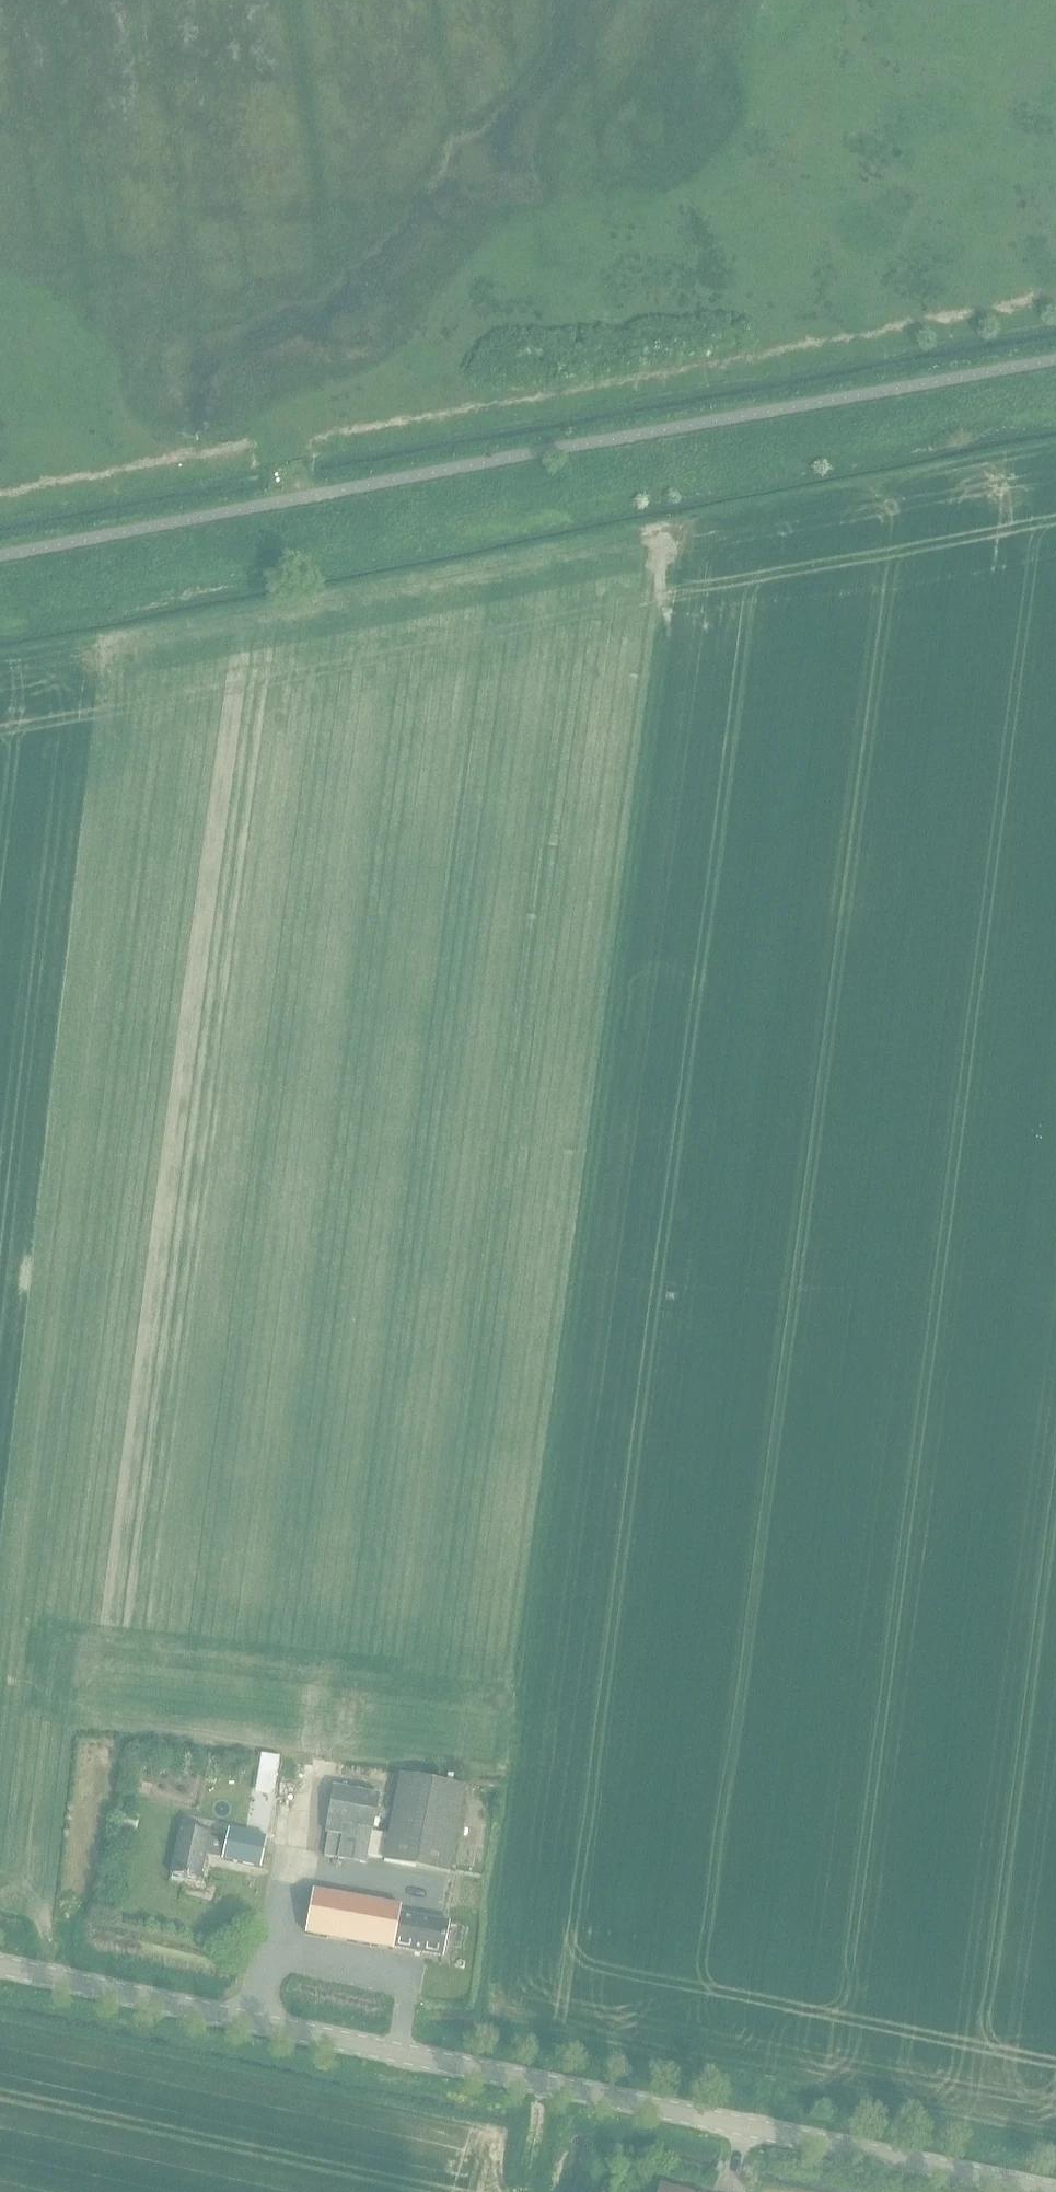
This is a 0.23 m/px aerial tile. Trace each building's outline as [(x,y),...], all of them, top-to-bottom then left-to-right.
[(383,1860),(449,1872),(466,1785),(399,1772),(383,1860)] [(367,1862),(378,1793),(334,1786),(327,1831),(330,1831),(326,1853),(337,1855),(341,1833),(344,1833),(340,1858),(367,1862)] [(181,1825),(172,1872),(202,1878),(207,1857),(223,1860),(224,1856),(263,1864),(268,1836),(230,1828),(229,1835),(212,1832),(181,1825)] [(393,1947),(399,1912),(400,1905),(313,1889),(305,1933),(393,1949),(393,1947)] [(449,1921),(399,1912),(393,1947),(442,1956),(449,1921)] [(661,2182),(658,2191),(698,2191),(661,2182)]
